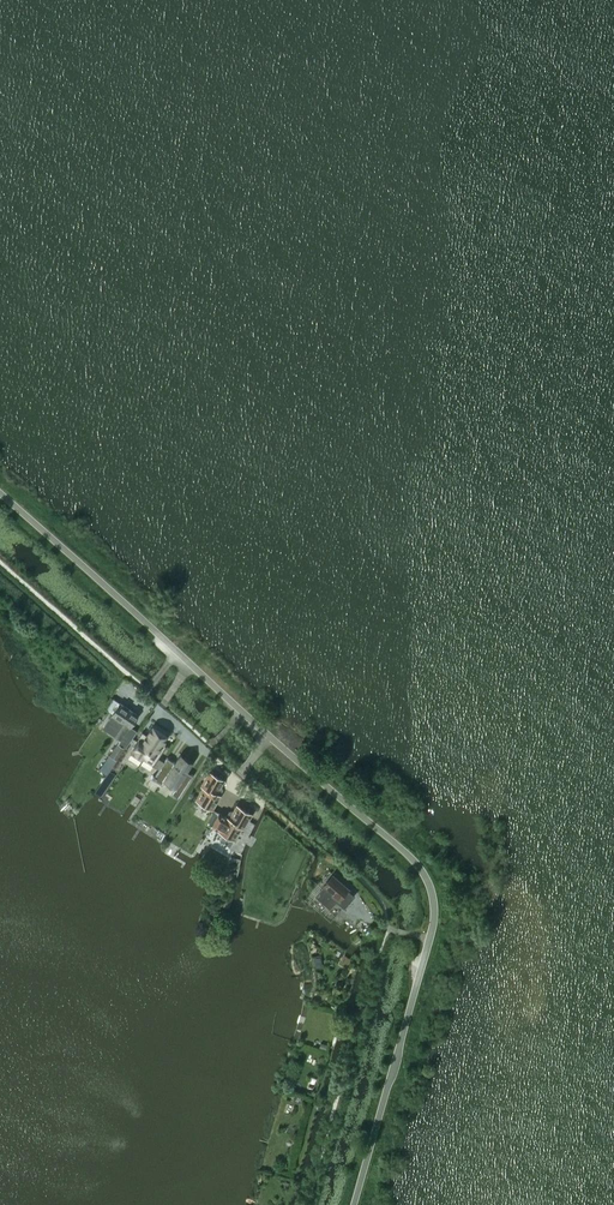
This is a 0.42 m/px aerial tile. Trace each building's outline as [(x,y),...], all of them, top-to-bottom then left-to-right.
[(120,702),(103,727),(121,739),(117,744),(124,749),(136,731),(129,726),(138,714),(120,702)] [(143,758),(153,765),(158,758),(166,745),(165,745),(162,743),(166,736),(152,726),(147,735),(144,733),(142,731),(137,739),(138,740),(130,753),(142,760),(143,758)] [(117,744),(107,759),(114,764),(124,749),(117,744)] [(153,775),(151,777),(162,784),(166,778),(176,785),(170,793),(178,798),(193,775),(186,770),(192,761),(179,752),(173,761),(167,757),(154,776),(153,775)] [(203,786),(196,799),(198,800),(197,802),(209,809),(210,807),(212,808),(220,795),(218,794),(222,787),(220,786),(224,779),(209,771),(201,785),(203,786)] [(211,824),(210,825),(220,831),(223,832),(221,835),(222,835),(222,836),(220,840),(224,842),(223,843),(225,844),(226,843),(230,845),(234,838),(241,826),(243,827),(251,813),(247,810),(236,804),(233,811),(231,810),(227,817),(225,816),(218,811),(211,824)] [(218,811),(213,808),(205,821),(211,824),(218,811)] [(227,870),(237,873),(240,859),(231,857),(227,870)] [(263,883),(266,871),(252,867),(248,878),(263,883)] [(354,896),(346,888),(332,876),(323,886),(315,896),(329,908),(336,901),(344,908),(354,896)]
